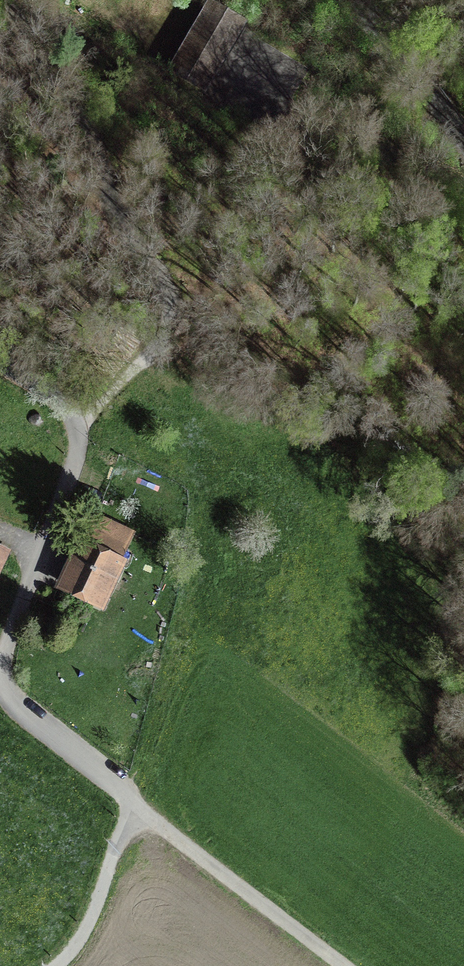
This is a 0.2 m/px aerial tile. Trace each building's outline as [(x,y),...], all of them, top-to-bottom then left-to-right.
[(209,5),(171,71),(203,89),(241,24),(209,5)] [(130,533),(99,518),(66,586),(98,602),(113,570),(119,573),(122,567),(116,564),(130,533)]
